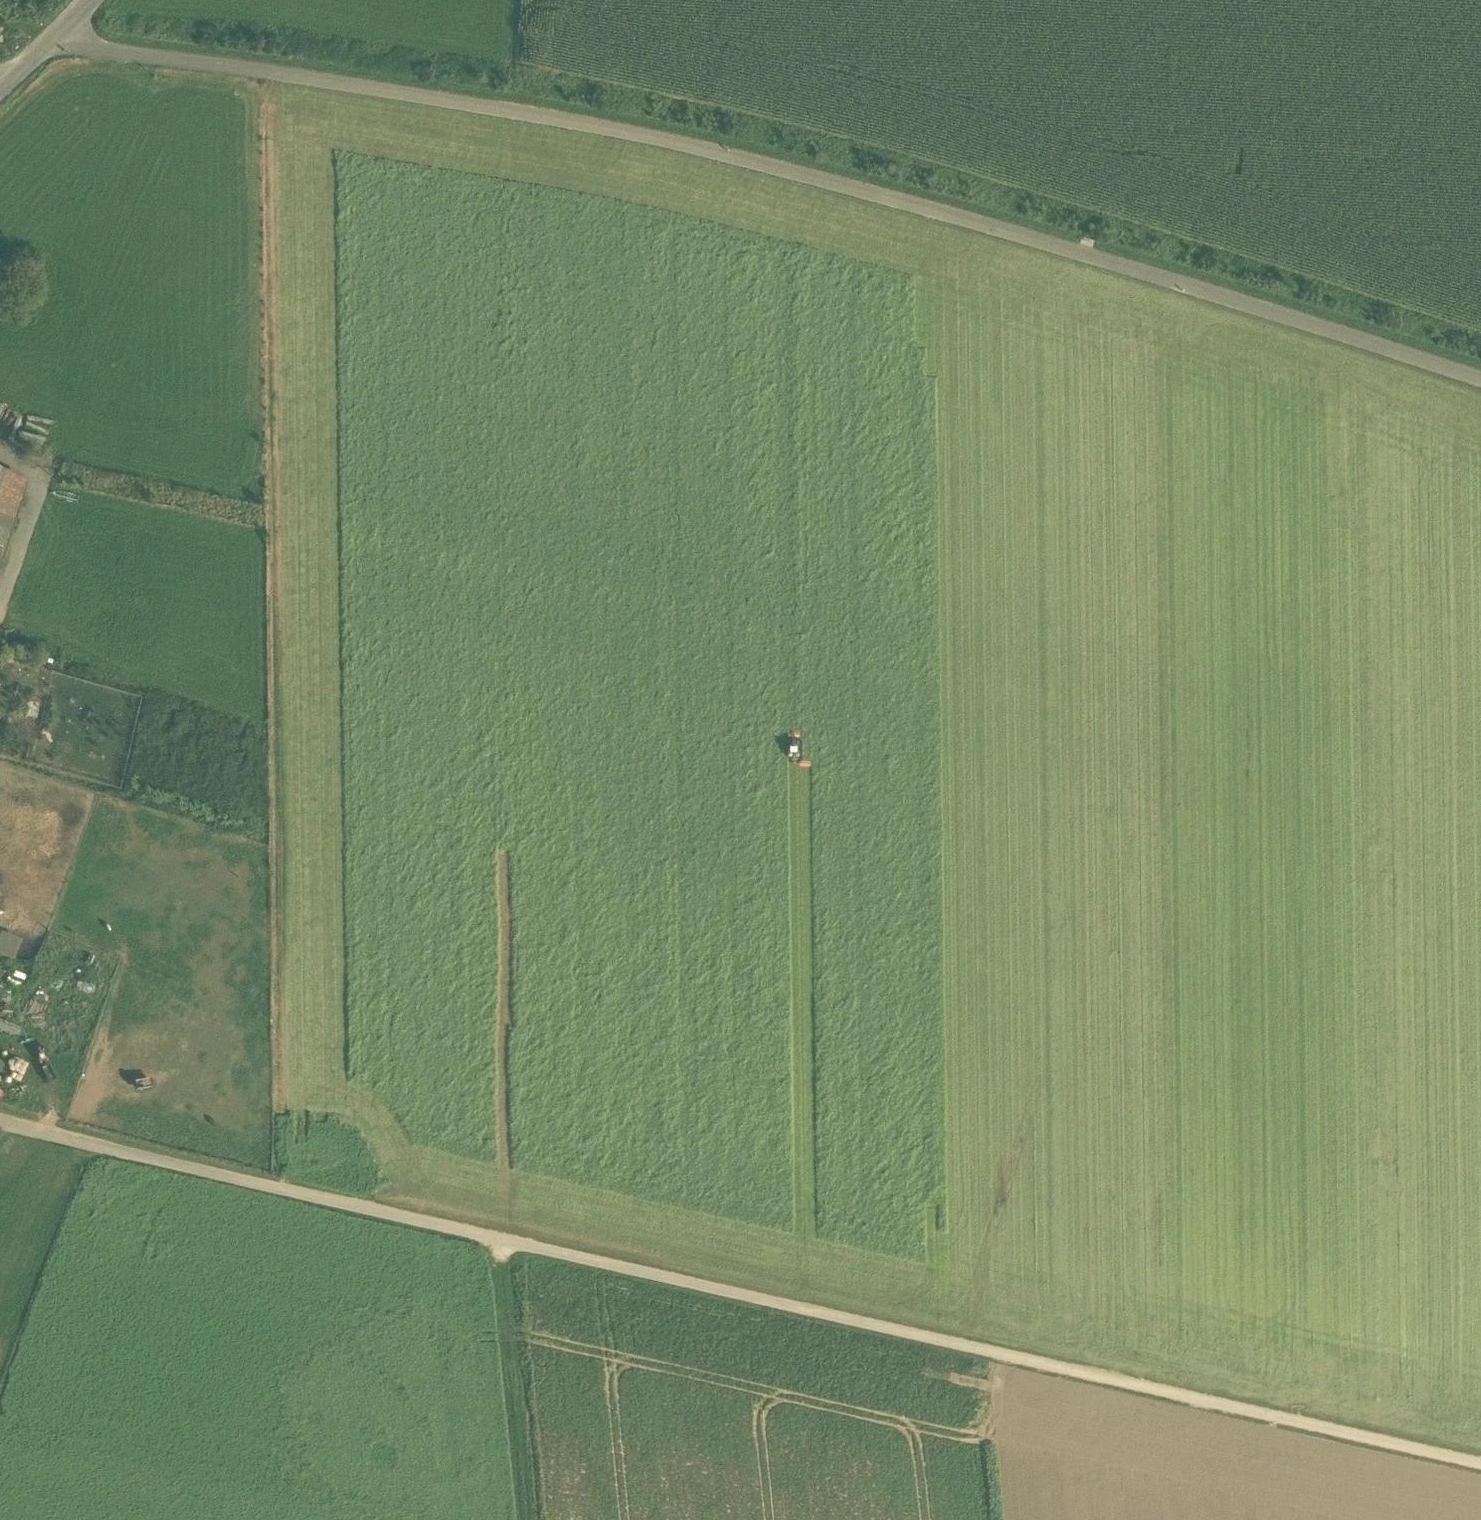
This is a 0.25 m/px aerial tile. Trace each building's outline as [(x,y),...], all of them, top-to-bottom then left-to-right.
[(4,473),(0,487),(0,557),(25,480),(4,473)] [(0,940),(0,956),(15,963),(24,943),(3,934),(0,940)]
